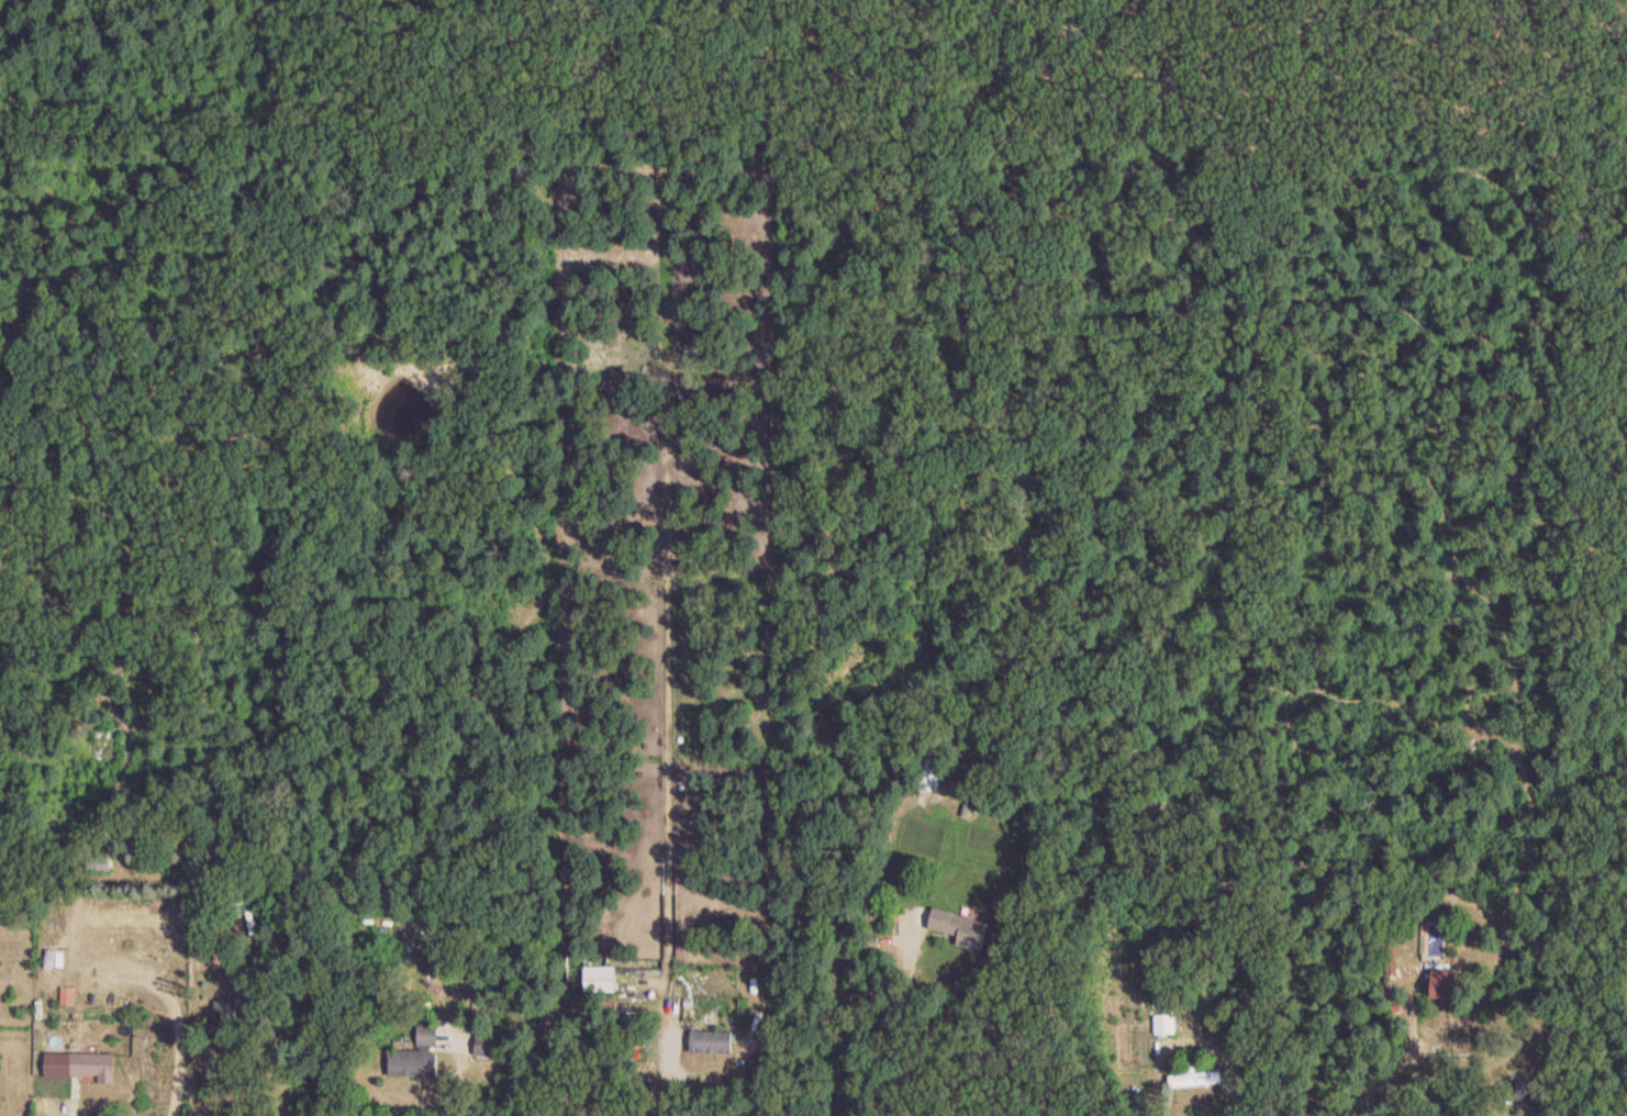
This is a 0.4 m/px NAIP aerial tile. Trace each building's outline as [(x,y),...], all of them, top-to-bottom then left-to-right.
[(939,793),(941,762),(922,760),(919,792),(939,793)] [(989,923),(933,909),(928,930),(958,937),(956,946),(982,952),(989,923)] [(615,967),(583,967),(583,993),(615,993),(615,967)] [(1457,998),(1456,970),(1432,970),(1432,998),(1457,998)] [(236,1025),(236,999),(213,999),(213,1025),(236,1025)] [(1175,1035),(1175,1015),(1154,1015),(1154,1035),(1175,1035)] [(418,1051),(390,1051),(390,1076),(437,1076),(438,1026),(418,1026),(418,1051)] [(476,1057),(500,1057),(500,1026),(476,1026),(476,1057)] [(732,1053),(732,1031),(689,1031),(689,1053),(732,1053)] [(114,1083),(114,1053),(70,1054),(71,1076),(98,1076),(98,1083),(114,1083)] [(1184,1075),(1169,1076),(1170,1088),(1221,1085),(1221,1072),(1195,1073),(1194,1064),(1183,1064),(1184,1075)]
